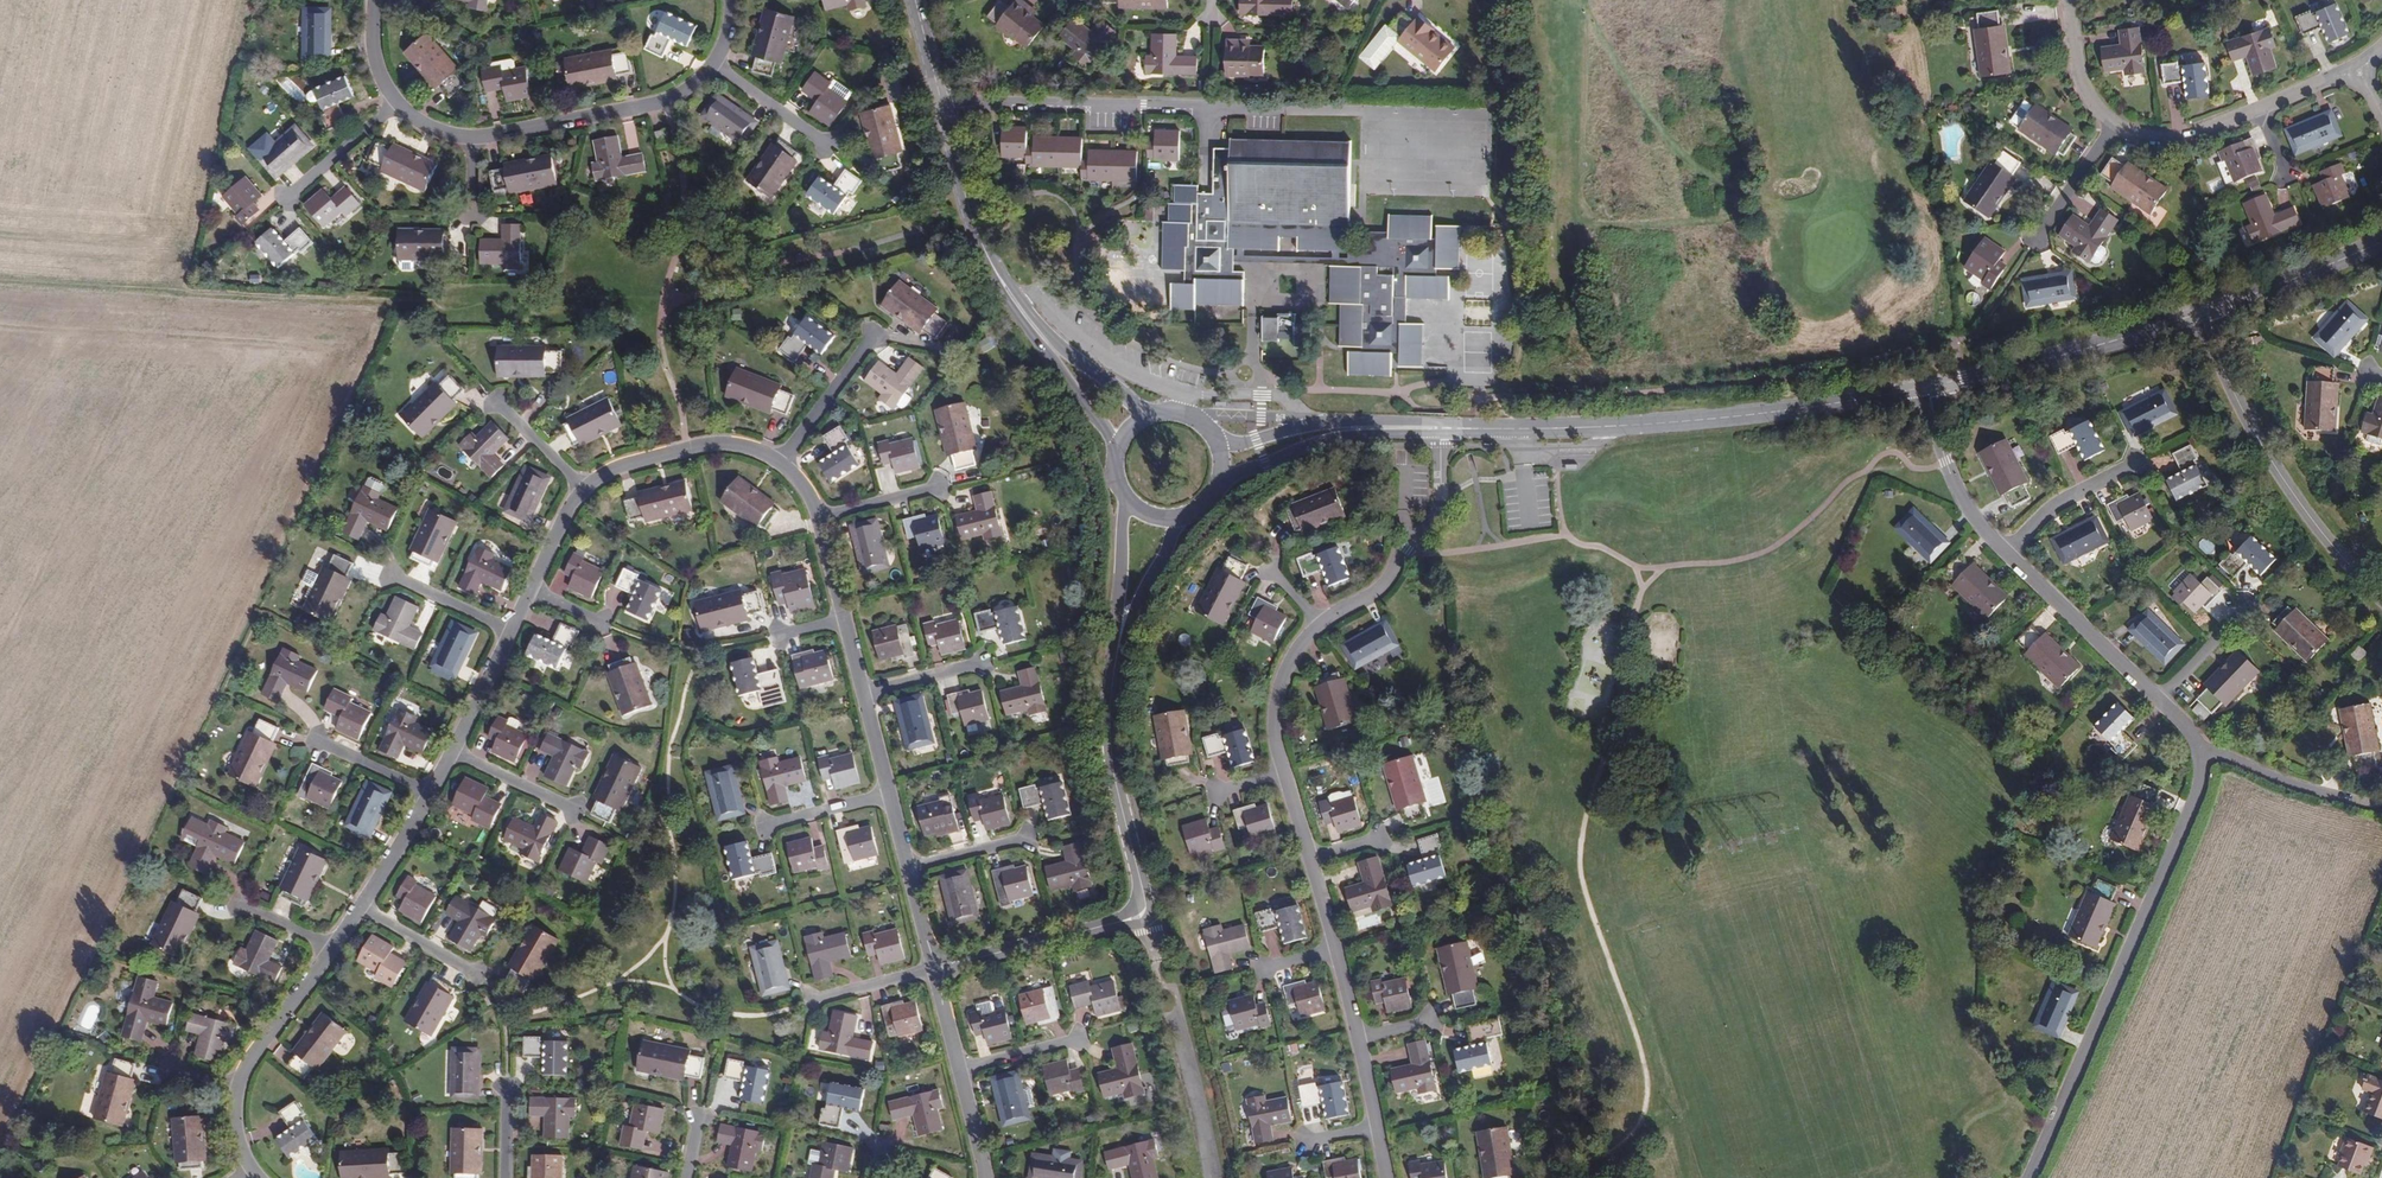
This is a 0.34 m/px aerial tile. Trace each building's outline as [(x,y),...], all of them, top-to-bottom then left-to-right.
[(470,1),(469,6),(486,10),(488,0),(468,0),(470,1)] [(1026,0),(1015,0),(997,24),(1015,37),(1016,36),(1028,44),(1044,22),(1033,13),(1037,8),(1026,0)] [(1239,10),(1290,11),(1290,0),(1239,0),(1239,10)] [(2310,10),(2296,16),(2304,33),(2322,25),(2329,40),(2350,31),(2337,2),(2312,12),(2310,10)] [(699,25),(672,6),(657,28),(653,25),(644,39),(660,51),(673,34),(686,43),(699,25)] [(764,23),(756,54),(752,69),(772,75),(777,61),(781,61),(794,15),(765,7),(760,23),(764,23)] [(2010,69),(2008,54),(2003,55),(1999,23),(1997,8),(1976,11),(1978,26),(1974,27),(1980,73),(2010,69)] [(329,9),(305,9),(304,54),(328,54),(329,9)] [(1401,12),(1388,28),(1399,37),(1396,40),(1433,70),(1451,48),(1439,37),(1436,40),(1429,33),(1432,29),(1417,16),(1412,21),(1401,12)] [(1073,17),(1059,36),(1076,49),(1072,54),(1086,65),(1114,29),(1100,18),(1090,31),(1073,17)] [(752,53),(756,54),(764,23),(760,23),(752,53)] [(2003,55),(2008,54),(2004,23),(1999,23),(2003,55)] [(2123,42),(2101,45),(2104,68),(2126,65),(2126,71),(2144,68),(2138,24),(2121,26),(2123,42)] [(2271,26),(2229,41),(2235,58),(2248,53),(2256,74),(2278,66),(2271,45),(2277,43),(2271,26)] [(417,57),(438,82),(448,94),(464,80),(454,68),(458,65),(427,30),(404,49),(414,60),(417,57)] [(1152,53),(1145,53),(1145,70),(1196,71),(1196,54),(1176,53),(1176,31),(1152,31),(1152,53)] [(1249,38),(1227,37),(1226,75),(1248,76),(1247,74),(1262,74),(1262,45),(1249,45),(1249,38)] [(570,90),(586,86),(585,83),(616,77),(616,75),(631,72),(627,52),(612,54),(611,51),(565,59),(570,90)] [(434,84),(438,82),(417,57),(414,60),(434,84)] [(2177,62),(2162,64),(2165,83),(2185,81),(2187,97),(2209,94),(2204,62),(2178,66),(2177,62)] [(501,64),(482,68),(486,90),(505,86),(507,99),(531,95),(525,66),(502,70),(501,64)] [(829,83),(814,73),(802,90),(816,101),(810,111),(830,125),(846,102),(826,87),(829,83)] [(346,76),(316,89),(321,99),(327,112),(323,114),(330,129),(349,120),(340,101),(355,94),(346,76)] [(585,83),(586,86),(617,80),(616,77),(585,83)] [(321,99),(316,89),(313,91),(310,94),(309,99),(313,102),(316,102),(321,99)] [(754,123),(717,96),(703,116),(740,142),(754,123)] [(2074,133),(2070,130),(2047,115),(2049,111),(2034,102),(2018,126),(2054,151),(2056,148),(2062,152),(2074,133)] [(870,128),(877,157),(881,172),(903,166),(899,151),(903,150),(890,104),(861,111),(866,129),(870,128)] [(2047,115),(2070,130),(2072,127),(2049,111),(2047,115)] [(2331,111),(2289,129),(2297,151),(2340,133),(2331,111)] [(311,143),(295,125),(275,143),(267,134),(252,146),(260,155),(275,173),(311,143)] [(1028,127),(1003,126),(1002,156),(1027,157),(1027,163),(1033,163),(1034,167),(1082,168),(1082,178),(1089,178),(1089,181),(1136,183),(1137,153),(1090,152),(1090,162),(1083,162),(1083,138),(1063,137),(1035,137),(1034,148),(1027,147),(1028,127)] [(667,128),(655,131),(658,145),(670,142),(667,128)] [(873,158),(877,157),(870,128),(866,129),(873,158)] [(1180,131),(1156,129),(1155,141),(1148,141),(1148,156),(1155,157),(1155,160),(1179,161),(1180,131)] [(617,135),(593,140),(597,161),(592,162),(595,180),(645,170),(642,153),(622,157),(617,135)] [(2254,137),(2235,144),(2238,153),(2226,158),(2235,180),(2262,169),(2258,158),(2261,157),(2254,137)] [(437,161),(423,155),(421,158),(392,146),(377,140),(369,160),(384,166),(382,170),(426,189),(437,161)] [(1231,149),(1233,248),(1237,248),(1237,244),(1241,244),(1241,248),(1279,248),(1279,223),(1297,223),(1296,249),(1332,250),(1332,246),(1336,246),(1336,250),(1349,250),(1350,141),(1231,140),(1231,149)] [(758,171),(755,169),(746,181),(771,199),(797,161),(794,159),(798,154),(779,141),(776,146),(758,171)] [(421,158),(423,155),(423,154),(394,142),(392,146),(421,158)] [(773,144),(755,169),(758,171),(776,146),(773,144)] [(1233,248),(1231,149),(1214,148),(1213,194),(1197,194),(1197,186),(1176,186),(1175,205),(1169,205),(1170,221),(1164,221),(1162,270),(1186,270),(1185,283),(1171,283),(1170,299),(1170,309),(1199,309),(1199,303),(1245,304),(1246,274),(1241,274),(1233,274),(1233,271),(1233,248)] [(1994,199),(2011,174),(2020,160),(2001,148),(1992,161),(1990,160),(1963,199),(1989,216),(1998,202),(1994,199)] [(536,162),(504,168),(489,172),(492,193),(508,190),(509,193),(555,184),(550,154),(535,157),(536,162)] [(2151,179),(2126,162),(2125,164),(2112,155),(2100,173),(2113,181),(2111,184),(2150,210),(2167,187),(2153,176),(2151,179)] [(503,163),(504,168),(536,162),(535,157),(503,163)] [(2128,159),(2126,162),(2151,179),(2153,176),(2128,159)] [(2328,178),(2312,184),(2322,206),(2348,195),(2339,174),(2344,172),(2341,164),(2325,170),(2328,178)] [(833,186),(819,177),(807,195),(834,213),(849,192),(853,193),(861,180),(845,169),(833,186)] [(2015,176),(2011,174),(1994,199),(1998,202),(2015,176)] [(2251,187),(2260,184),(2257,174),(2248,178),(2251,187)] [(245,176),(223,195),(239,214),(236,216),(242,224),(255,213),(250,206),(262,196),(245,176)] [(323,188),(304,204),(324,228),(343,211),(346,215),(360,203),(345,186),(331,198),(323,188)] [(2267,193),(2245,202),(2253,222),(2247,225),(2253,240),(2301,221),(2294,206),(2275,213),(2267,193)] [(2074,212),(2060,232),(2077,245),(2074,249),(2088,258),(2117,217),(2103,208),(2092,224),(2074,212)] [(1330,264),(1330,303),(1341,303),(1340,345),(1365,345),(1365,350),(1351,350),(1351,372),(1394,372),(1394,352),(1403,352),(1403,366),(1422,367),(1422,325),(1407,325),(1407,299),(1448,299),(1448,276),(1436,276),(1436,269),(1458,269),(1459,226),(1436,225),(1436,238),(1432,238),(1432,217),(1389,217),(1389,232),(1364,232),(1364,252),(1355,252),(1355,264),(1347,264),(1330,264)] [(521,225),(503,225),(503,238),(481,238),(480,263),(502,264),(502,270),(521,270),(521,225)] [(284,241),(273,229),(257,242),(279,268),(299,251),(301,253),(314,242),(301,227),(284,241)] [(450,233),(443,233),(414,232),(414,229),(399,229),(398,259),(442,260),(442,256),(450,257),(450,233)] [(1984,236),(1968,259),(1989,273),(1987,277),(1994,281),(2003,266),(1997,262),(2005,249),(1984,236)] [(2068,270),(2024,278),(2028,301),(2073,292),(2068,270)] [(895,310),(920,329),(920,328),(933,338),(945,321),(934,312),(936,309),(898,280),(880,304),(892,314),(895,310)] [(2346,303),(2315,336),(2333,351),(2364,318),(2346,303)] [(917,333),(920,329),(895,310),(892,314),(917,333)] [(1281,315),(1265,315),(1264,338),(1281,339),(1281,337),(1297,337),(1297,344),(1313,344),(1314,323),(1297,322),(1297,313),(1282,312),(1281,315)] [(833,336),(807,316),(790,337),(788,335),(778,347),(795,359),(807,343),(820,353),(833,336)] [(513,371),(545,372),(545,370),(561,370),(560,350),(544,349),(544,345),(497,345),(497,375),(513,376),(513,371)] [(900,374),(897,372),(880,359),(866,378),(883,392),(880,396),(894,406),(925,366),(911,355),(901,368),(904,370),(900,374)] [(741,396),(771,408),(785,413),(793,393),(779,388),(780,383),(735,366),(724,395),(739,401),(741,396)] [(2333,431),(2334,416),(2330,415),(2332,384),(2331,384),(2332,368),(2311,367),(2310,382),(2306,382),(2303,429),(2333,431)] [(429,422),(452,399),(462,388),(448,373),(437,384),(435,382),(401,414),(421,435),(432,425),(429,422)] [(2164,390),(2123,411),(2133,432),(2174,411),(2164,390)] [(769,412),(771,408),(741,396),(739,401),(769,412)] [(2370,417),(2365,415),(2360,431),(2381,438),(2381,397),(2378,396),(2370,417)] [(571,443),(577,440),(603,428),(605,431),(619,424),(607,397),(566,416),(567,419),(561,422),(571,443)] [(455,403),(452,399),(429,422),(432,425),(455,403)] [(944,423),(952,454),(956,469),(975,463),(972,449),(976,448),(965,402),(936,409),(940,424),(944,423)] [(2063,427),(2050,433),(2059,452),(2077,443),(2085,458),(2105,448),(2090,418),(2065,431),(2063,427)] [(502,464),(495,457),(493,460),(490,456),(492,453),(507,439),(490,422),(474,436),(470,432),(457,444),(489,476),(502,464)] [(947,455),(952,454),(944,423),(940,424),(947,455)] [(838,426),(822,437),(833,455),(820,464),(832,481),(859,463),(844,441),(847,439),(838,426)] [(603,428),(577,440),(578,443),(605,431),(603,428)] [(1992,462),(2010,490),(2018,503),(2035,492),(2027,478),(2031,476),(2006,436),(1980,452),(1988,465),(1992,462)] [(886,440),(878,443),(881,460),(891,457),(894,472),(918,466),(911,439),(887,444),(886,440)] [(2190,442),(2172,451),(2181,470),(2166,478),(2176,498),(2205,483),(2193,458),(2197,456),(2190,442)] [(2006,493),(2010,490),(1992,462),(1988,465),(2006,493)] [(546,477),(524,468),(506,509),(527,519),(546,477)] [(365,484),(379,492),(381,488),(383,484),(382,482),(381,480),(380,479),(378,478),(375,477),(373,476),(371,476),(370,477),(368,477),(365,484)] [(749,488),(751,485),(739,476),(722,499),(756,526),(758,523),(764,527),(777,509),(771,505),(749,488)] [(684,481),(669,484),(670,489),(640,496),(640,497),(626,500),(631,521),(646,518),(646,521),(692,510),(684,481)] [(380,492),(379,492),(365,484),(364,484),(342,531),(358,539),(365,525),(362,524),(365,518),(368,519),(387,528),(396,507),(377,498),(380,492)] [(670,489),(669,484),(639,492),(640,496),(670,489)] [(773,502),(751,485),(749,488),(771,505),(773,502)] [(1329,518),(1331,522),(1346,516),(1335,489),(1293,504),(1295,509),(1288,511),(1296,531),(1304,528),(1329,518)] [(979,509),(976,509),(955,514),(961,538),(983,533),(984,539),(1002,534),(990,491),(973,495),(975,504),(978,503),(979,509)] [(2127,493),(2108,503),(2117,521),(2125,517),(2131,528),(2152,517),(2140,491),(2129,496),(2127,493)] [(431,567),(434,560),(446,535),(449,537),(456,522),(430,510),(411,549),(414,551),(411,557),(431,567)] [(1946,543),(1914,512),(1897,529),(1930,559),(1946,543)] [(924,514),(903,519),(907,539),(916,537),(919,548),(943,543),(936,514),(925,517),(924,514)] [(2094,516),(2053,537),(2064,558),(2104,537),(2094,516)] [(1305,532),(1331,522),(1329,518),(1304,528),(1305,532)] [(874,520),(851,526),(861,571),(886,565),(874,520)] [(2279,554),(2254,532),(2235,552),(2232,548),(2221,559),(2236,573),(2250,559),(2263,571),(2279,554)] [(446,535),(434,560),(438,562),(449,537),(446,535)] [(478,579),(481,580),(500,589),(511,567),(491,558),(493,553),(477,545),(458,585),(474,593),(478,585),(476,584),(478,579)] [(1313,554),(1298,559),(1306,577),(1326,570),(1332,586),(1351,578),(1340,548),(1314,557),(1313,554)] [(324,565),(320,575),(314,586),(303,608),(331,621),(338,605),(335,604),(348,576),(347,576),(353,563),(333,553),(327,566),(324,565)] [(583,558),(575,554),(568,570),(576,573),(569,587),(592,598),(604,572),(582,561),(583,558)] [(1227,608),(1242,580),(1241,580),(1248,566),(1229,556),(1222,570),(1219,568),(1197,610),(1223,624),(1230,610),(1227,608)] [(1994,587),(1971,566),(1960,556),(1946,570),(1956,580),(1953,584),(1987,617),(2008,596),(1996,585),(1994,587)] [(1974,563),(1971,566),(1994,587),(1996,585),(1974,563)] [(642,574),(627,567),(619,584),(637,594),(630,608),(649,618),(663,590),(640,578),(642,574)] [(320,575),(308,569),(303,579),(304,582),(314,586),(320,575)] [(2191,569),(2174,587),(2195,608),(2204,599),(2207,601),(2221,586),(2207,572),(2201,578),(2191,569)] [(351,578),(348,576),(335,604),(338,605),(351,578)] [(782,581),(773,583),(778,599),(787,597),(791,613),(814,606),(807,578),(783,585),(782,581)] [(1245,582),(1242,580),(1227,608),(1230,610),(1245,582)] [(717,622),(747,614),(747,612),(761,608),(756,589),(741,593),(741,589),(696,601),(702,630),(718,626),(717,622)] [(1278,604),(1259,594),(1250,612),(1259,616),(1252,628),(1275,639),(1288,614),(1277,608),(1278,604)] [(418,606),(395,596),(386,615),(381,613),(373,628),(413,648),(421,632),(408,626),(418,606)] [(2300,643),(2297,646),(2309,657),(2330,634),(2298,604),(2295,607),(2289,602),(2274,618),(2280,623),(2300,643)] [(990,608),(975,612),(979,631),(1000,626),(1005,643),(1026,637),(1017,606),(991,612),(990,608)] [(2148,609),(2132,625),(2166,657),(2182,640),(2148,609)] [(748,618),(747,614),(717,622),(718,626),(748,618)] [(896,624),(872,630),(880,659),(892,656),(893,659),(913,654),(904,618),(895,620),(896,624)] [(933,621),(925,624),(928,640),(937,638),(941,653),(964,647),(957,620),(934,625),(933,621)] [(472,633),(452,623),(433,663),(435,663),(432,669),(450,677),(453,673),(454,673),(472,633)] [(579,631),(562,623),(552,642),(536,635),(527,652),(556,667),(568,643),(572,645),(579,631)] [(2277,627),(2297,646),(2300,643),(2280,623),(2277,627)] [(1385,624),(1343,645),(1354,665),(1395,645),(1385,624)] [(2065,658),(2042,637),(2031,626),(2016,641),(2028,652),(2025,655),(2058,688),(2079,666),(2067,655),(2065,658)] [(2045,633),(2042,637),(2065,658),(2067,655),(2045,633)] [(2358,645),(2351,653),(2358,660),(2365,652),(2358,645)] [(276,700),(283,686),(280,684),(283,679),(286,680),(306,690),(315,669),(296,660),(298,654),(282,647),(260,692),(276,700)] [(2242,649),(2231,661),(2234,663),(2212,686),(2213,687),(2202,698),(2217,713),(2228,701),(2231,703),(2264,670),(2242,649)] [(812,651),(791,656),(795,675),(805,673),(808,686),(831,680),(824,651),(813,654),(812,651)] [(622,698),(619,700),(625,713),(652,702),(635,661),(631,663),(628,657),(609,665),(611,672),(622,698)] [(752,658),(732,663),(739,696),(766,689),(767,693),(781,689),(776,670),(756,675),(752,658)] [(2234,663),(2231,661),(2210,683),(2212,686),(2234,663)] [(1024,684),(1020,685),(1000,689),(1006,713),(1027,708),(1028,713),(1046,709),(1034,666),(1016,670),(1018,679),(1022,678),(1024,684)] [(608,673),(619,700),(622,698),(611,672),(608,673)] [(1325,712),(1321,713),(1325,729),(1354,721),(1344,677),(1340,678),(1338,672),(1316,677),(1318,685),(1325,712)] [(1314,685),(1321,713),(1325,712),(1318,685),(1314,685)] [(349,697),(333,689),(324,708),(340,716),(335,727),(356,738),(369,712),(347,701),(349,697)] [(968,689),(948,694),(952,713),(962,711),(965,724),(988,718),(981,690),(969,692),(968,689)] [(919,696),(896,701),(907,746),(930,740),(919,696)] [(2349,722),(2356,754),(2360,769),(2381,764),(2378,749),(2381,748),(2371,701),(2341,708),(2344,723),(2349,722)] [(2133,718),(2118,703),(2095,727),(2114,745),(2111,748),(2122,760),(2136,746),(2120,731),(2133,718)] [(398,742),(401,743),(421,753),(431,731),(412,721),(414,716),(398,708),(379,748),(395,757),(399,748),(396,747),(398,742)] [(1184,726),(1187,725),(1184,709),(1154,716),(1163,759),(1168,758),(1169,766),(1192,761),(1190,753),(1184,726)] [(504,725),(514,729),(518,721),(517,718),(510,716),(507,717),(506,721),(504,725)] [(526,736),(514,729),(504,725),(506,721),(497,717),(490,732),(498,736),(492,750),(514,760),(526,736)] [(255,786),(262,771),(258,769),(271,742),(270,742),(277,727),(258,718),(251,732),(248,730),(228,773),(255,786)] [(2351,755),(2356,754),(2349,722),(2344,723),(2351,755)] [(1193,752),(1187,725),(1184,726),(1190,753),(1193,752)] [(1217,732),(1203,737),(1208,756),(1229,749),(1234,765),(1254,759),(1246,728),(1219,736),(1217,732)] [(588,752),(548,733),(540,749),(553,754),(543,774),(567,785),(576,765),(581,767),(588,752)] [(258,769),(262,771),(275,744),(271,742),(258,769)] [(611,771),(597,800),(598,800),(592,813),(611,822),(617,809),(620,810),(640,768),(614,755),(607,770),(611,771)] [(826,756),(817,759),(822,776),(831,773),(835,788),(858,782),(851,755),(828,760),(826,756)] [(1394,779),(1402,809),(1406,823),(1427,817),(1423,802),(1426,801),(1413,756),(1384,764),(1389,780),(1394,779)] [(782,787),(785,786),(806,780),(801,757),(780,763),(778,757),(761,760),(771,804),(789,800),(787,793),(783,793),(782,787)] [(331,772),(311,762),(302,780),(311,784),(305,796),(328,807),(340,780),(330,775),(331,772)] [(731,766),(709,772),(720,817),(742,811),(731,766)] [(593,798),(597,800),(611,771),(607,770),(593,798)] [(487,788),(466,778),(453,805),(474,815),(473,819),(489,826),(499,807),(482,799),(487,788)] [(1397,810),(1402,809),(1394,779),(1389,780),(1397,810)] [(1035,782),(1018,786),(1024,805),(1044,800),(1049,817),(1070,812),(1061,780),(1036,786),(1035,782)] [(387,792),(366,782),(346,823),(350,825),(348,830),(361,836),(364,831),(368,833),(387,792)] [(2138,849),(2144,834),(2141,833),(2154,805),(2152,804),(2159,790),(2140,782),(2134,796),(2130,794),(2111,837),(2138,849)] [(1331,803),(1353,796),(1351,789),(1344,791),(1339,790),(1332,793),(1332,794),(1329,799),(1331,803)] [(978,795),(968,797),(973,814),(982,811),(986,826),(1010,820),(1003,792),(979,798),(978,795)] [(939,798),(916,804),(923,833),(936,830),(937,832),(956,828),(947,793),(938,795),(939,798)] [(1362,824),(1353,796),(1331,803),(1329,799),(1320,801),(1326,818),(1334,815),(1339,831),(1362,824)] [(1254,805),(1234,810),(1239,829),(1249,826),(1252,839),(1275,832),(1267,804),(1255,807),(1254,805)] [(2141,833),(2144,834),(2157,806),(2154,805),(2141,833)] [(556,820),(540,812),(533,826),(514,817),(504,837),(523,847),(520,853),(536,861),(556,820)] [(207,825),(191,818),(184,832),(200,840),(197,847),(188,866),(204,874),(211,860),(208,858),(210,853),(213,854),(233,863),(243,842),(223,833),(226,828),(210,820),(207,825)] [(1207,819),(1184,826),(1192,853),(1215,846),(1216,850),(1225,848),(1221,831),(1211,833),(1207,819)] [(853,862),(876,855),(869,827),(857,829),(857,826),(835,831),(844,864),(853,862)] [(184,832),(181,839),(197,847),(200,840),(184,832)] [(1438,835),(1418,840),(1424,860),(1408,865),(1414,885),(1445,876),(1438,850),(1442,849),(1438,835)] [(609,846),(590,836),(582,852),(570,847),(559,869),(586,881),(596,860),(601,862),(609,846)] [(810,838),(786,844),(793,871),(817,865),(818,869),(827,866),(823,850),(814,852),(810,838)] [(1080,840),(1063,844),(1067,859),(1045,864),(1051,887),(1073,882),(1075,888),(1092,883),(1080,840)] [(745,841),(724,846),(732,877),(758,871),(760,875),(774,872),(769,853),(749,858),(745,841)] [(315,872),(319,874),(325,861),(299,848),(279,888),(283,890),(280,895),(300,904),(303,899),(315,872)] [(1378,858),(1362,863),(1367,882),(1347,888),(1353,910),(1373,904),(1375,910),(1391,906),(1378,858)] [(1012,864),(992,868),(1001,905),(1011,903),(1009,898),(1032,892),(1025,864),(1013,867),(1012,864)] [(963,870),(940,876),(952,921),(975,915),(963,870)] [(307,901),(319,874),(315,872),(303,899),(307,901)] [(415,880),(408,876),(399,891),(407,896),(400,908),(421,920),(435,895),(414,884),(415,880)] [(2095,948),(2101,933),(2099,932),(2111,903),(2110,903),(2116,889),(2097,880),(2091,894),(2087,893),(2068,936),(2095,948)] [(182,940),(195,913),(194,912),(201,898),(182,889),(175,903),(171,901),(151,944),(178,957),(186,942),(182,940)] [(461,916),(459,919),(449,937),(470,949),(481,930),(486,933),(495,917),(456,896),(447,911),(455,916),(457,913),(461,916)] [(2099,932),(2101,933),(2114,905),(2111,903),(2099,932)] [(1271,909),(1257,913),(1262,931),(1282,926),(1286,943),(1307,937),(1299,905),(1272,912),(1271,909)] [(199,915),(195,913),(182,940),(186,942),(199,915)] [(1222,924),(1204,928),(1215,972),(1232,967),(1229,954),(1250,948),(1245,925),(1223,931),(1222,924)] [(526,942),(511,968),(512,968),(504,982),(522,993),(530,979),(534,981),(557,940),(531,926),(523,940),(526,942)] [(265,963),(267,959),(275,940),(253,929),(244,949),(238,946),(231,963),(272,981),(280,965),(272,961),(270,965),(265,963)] [(871,933),(862,935),(867,952),(876,949),(879,963),(902,958),(895,930),(873,936),(871,933)] [(826,962),(829,961),(850,956),(844,933),(823,938),(821,932),(804,936),(816,980),(833,975),(831,967),(827,968),(826,962)] [(392,948),(371,935),(356,960),(378,973),(375,978),(391,987),(401,968),(386,959),(392,948)] [(508,966),(511,968),(526,942),(523,940),(508,966)] [(1445,962),(1452,993),(1454,993),(1457,1007),(1477,1003),(1474,987),(1477,986),(1466,941),(1437,948),(1441,963),(1445,962)] [(775,942),(752,947),(763,993),(786,987),(775,942)] [(1448,994),(1452,993),(1445,962),(1441,963),(1448,994)] [(416,1009),(413,1007),(405,1021),(430,1036),(453,997),(450,995),(453,989),(434,978),(430,984),(416,1009)] [(1380,979),(1371,981),(1376,998),(1384,996),(1388,1010),(1412,1005),(1405,978),(1381,983),(1380,979)] [(1089,983),(1071,987),(1075,1008),(1094,1004),(1097,1016),(1121,1010),(1114,981),(1090,987),(1089,983)] [(1305,981),(1285,986),(1290,1006),(1298,1004),(1301,1016),(1326,1010),(1319,981),(1306,984),(1305,981)] [(427,983),(413,1007),(416,1009),(430,984),(427,983)] [(2075,994),(2054,984),(2036,1026),(2057,1035),(2075,994)] [(152,990),(134,985),(120,1034),(138,1039),(144,1019),(165,1025),(171,1002),(150,996),(152,990)] [(1043,990),(1019,995),(1026,1024),(1038,1021),(1039,1024),(1059,1018),(1055,1000),(1046,1002),(1043,990)] [(1231,1009),(1236,1028),(1259,1023),(1260,1027),(1270,1024),(1265,1007),(1256,1009),(1252,995),(1229,1001),(1231,1009)] [(901,1002),(881,1006),(888,1037),(897,1035),(897,1037),(921,1031),(914,1003),(902,1005),(901,1002)] [(1230,1030),(1236,1028),(1231,1009),(1225,1010),(1223,1013),(1227,1028),(1230,1030)] [(980,1011),(971,1013),(976,1030),(984,1028),(988,1043),(1012,1037),(1005,1010),(981,1016),(980,1011)] [(849,1040),(850,1036),(855,1016),(832,1011),(827,1032),(822,1031),(818,1048),(867,1058),(870,1041),(857,1037),(856,1041),(849,1040)] [(200,1030),(199,1033),(194,1054),(217,1061),(223,1040),(230,1041),(234,1024),(190,1012),(185,1029),(194,1031),(194,1028),(200,1030)] [(316,1027),(296,1052),(297,1053),(288,1065),(304,1078),(315,1066),(318,1068),(346,1030),(322,1013),(312,1025),(316,1027)] [(1498,1017),(1467,1025),(1472,1046),(1455,1050),(1460,1071),(1491,1064),(1485,1037),(1502,1033),(1498,1017)] [(293,1050),(296,1052),(316,1027),(312,1025),(293,1050)] [(540,1037),(525,1036),(524,1056),(546,1057),(546,1073),(566,1074),(567,1041),(540,1041),(540,1037)] [(655,1068),(686,1075),(687,1074),(701,1077),(705,1057),(690,1053),(691,1049),(644,1039),(638,1068),(654,1072),(655,1068)] [(1425,1039),(1409,1043),(1413,1063),(1392,1068),(1397,1091),(1418,1086),(1419,1092),(1436,1089),(1425,1039)] [(1124,1069),(1120,1070),(1099,1075),(1105,1098),(1126,1093),(1127,1098),(1145,1093),(1132,1044),(1115,1048),(1118,1064),(1122,1063),(1124,1069)] [(478,1051),(454,1050),(453,1096),(476,1096),(478,1051)] [(745,1060),(730,1057),(726,1077),(747,1081),(744,1098),(765,1102),(771,1071),(745,1065),(745,1060)] [(122,1109),(130,1078),(129,1078),(133,1063),(113,1058),(109,1072),(105,1071),(93,1117),(122,1124),(126,1110),(122,1109)] [(1067,1061),(1043,1067),(1050,1094),(1074,1088),(1076,1092),(1083,1090),(1079,1073),(1071,1075),(1067,1061)] [(685,1079),(686,1075),(655,1068),(654,1072),(685,1079)] [(1017,1073),(994,1079),(1005,1123),(1029,1118),(1017,1073)] [(2366,1073),(2364,1078),(2366,1079),(2362,1087),(2371,1091),(2364,1109),(2381,1116),(2381,1080),(2366,1073)] [(134,1079),(130,1078),(122,1109),(126,1110),(134,1079)] [(864,1089),(832,1082),(826,1108),(823,1108),(819,1123),(839,1128),(844,1107),(859,1111),(864,1089)] [(1314,1084),(1300,1086),(1303,1105),(1324,1101),(1327,1118),(1348,1114),(1342,1082),(1315,1087),(1314,1084)] [(938,1092),(888,1104),(893,1121),(913,1116),(919,1137),(942,1131),(936,1110),(942,1109),(938,1092)] [(544,1112),(544,1116),(544,1137),(567,1138),(569,1116),(574,1116),(575,1098),(530,1096),(530,1115),(539,1116),(539,1112),(544,1112)] [(1264,1096),(1246,1100),(1255,1144),(1273,1140),(1271,1126),(1292,1122),(1287,1098),(1266,1103),(1264,1096)] [(305,1113),(295,1100),(279,1112),(290,1128),(276,1138),(288,1156),(316,1137),(301,1116),(305,1113)] [(663,1108),(635,1103),(630,1126),(625,1125),(621,1143),(642,1148),(645,1129),(658,1132),(663,1108)] [(199,1130),(203,1129),(202,1114),(172,1117),(176,1161),(181,1161),(181,1168),(203,1165),(202,1158),(199,1130)] [(734,1141),(733,1145),(729,1166),(752,1171),(756,1150),(763,1151),(767,1133),(723,1124),(719,1142),(728,1144),(729,1140),(734,1141)] [(1492,1177),(1493,1177),(1513,1177),(1513,1173),(1517,1172),(1508,1126),(1479,1131),(1482,1147),(1487,1147),(1492,1177)] [(480,1144),(480,1130),(451,1129),(450,1168),(454,1168),(454,1177),(476,1177),(476,1172),(476,1145),(480,1144)] [(2373,1147),(2348,1137),(2341,1155),(2343,1156),(2339,1166),(2360,1173),(2364,1164),(2367,1165),(2373,1147)] [(1129,1166),(1132,1177),(1157,1177),(1152,1159),(1158,1158),(1154,1141),(1105,1154),(1109,1171),(1124,1167),(1123,1164),(1128,1162),(1129,1166)] [(814,1166),(812,1177),(833,1177),(835,1170),(847,1173),(852,1148),(824,1142),(821,1154),(819,1167),(814,1166)] [(1487,1177),(1492,1177),(1487,1147),(1482,1147),(1487,1177)] [(389,1175),(389,1173),(404,1173),(403,1152),(388,1152),(387,1149),(341,1150),(342,1177),(356,1177),(357,1176),(389,1175)] [(1054,1159),(1071,1162),(1073,1152),(1056,1149),(1054,1159)] [(812,1165),(814,1166),(819,1167),(821,1154),(815,1153),(815,1151),(813,1151),(811,1152),(808,1166),(810,1167),(811,1167),(812,1165)] [(532,1154),(532,1167),(529,1167),(528,1177),(560,1177),(561,1155),(532,1154)] [(1071,1162),(1054,1159),(1035,1155),(1030,1177),(1077,1177),(1080,1163),(1071,1162)] [(1324,1161),(1327,1177),(1362,1177),(1358,1159),(1345,1161),(1344,1157),(1324,1161)] [(1411,1162),(1413,1177),(1447,1177),(1444,1161),(1419,1165),(1419,1160),(1411,1162)] [(640,1166),(637,1177),(666,1177),(668,1171),(640,1166)] [(933,1168),(927,1177),(949,1177),(933,1168)] [(1268,1172),(1269,1177),(1295,1177),(1293,1168),(1268,1172)]
